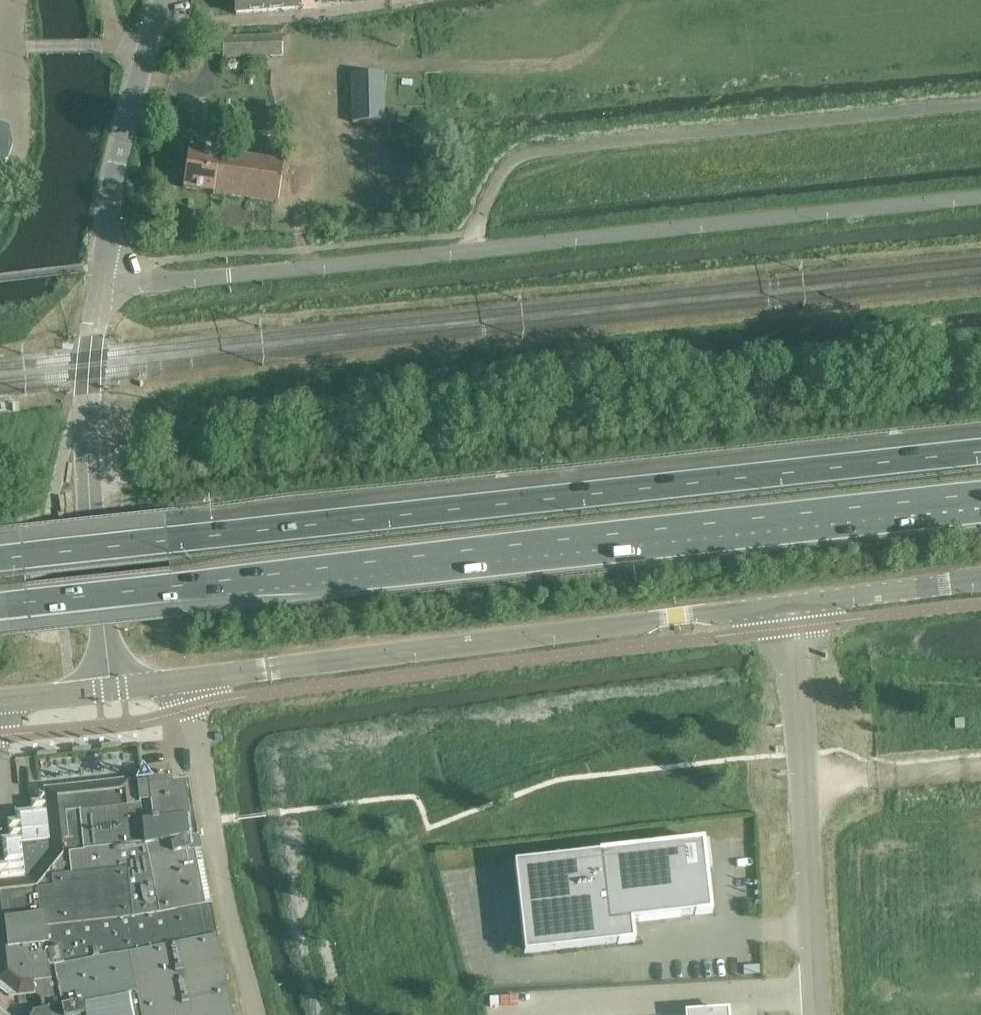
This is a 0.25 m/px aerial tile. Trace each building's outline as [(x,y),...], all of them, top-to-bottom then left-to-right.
[(236,14),(298,9),(297,0),(298,0),(235,0),(236,14)] [(282,35),(222,37),(223,57),(283,55),(282,35)] [(352,123),(385,122),(385,73),(351,74),(352,123)] [(6,161),(7,161),(9,158),(14,142),(10,126),(9,125),(0,121),(0,166),(6,161)] [(278,203),(284,161),(219,153),(220,149),(209,147),(209,153),(189,150),(183,188),(213,191),(213,193),(278,203)] [(12,996),(31,994),(40,999),(42,1010),(34,1011),(32,1014),(233,1014),(209,890),(200,849),(200,848),(189,777),(172,779),(172,773),(148,776),(149,787),(139,788),(138,779),(46,790),(46,791),(38,791),(39,800),(31,801),(32,810),(15,812),(15,820),(7,821),(9,837),(1,838),(0,838),(1,841),(3,863),(0,864),(0,987),(12,996)] [(703,841),(514,863),(525,955),(633,942),(631,921),(711,911),(703,841)]
